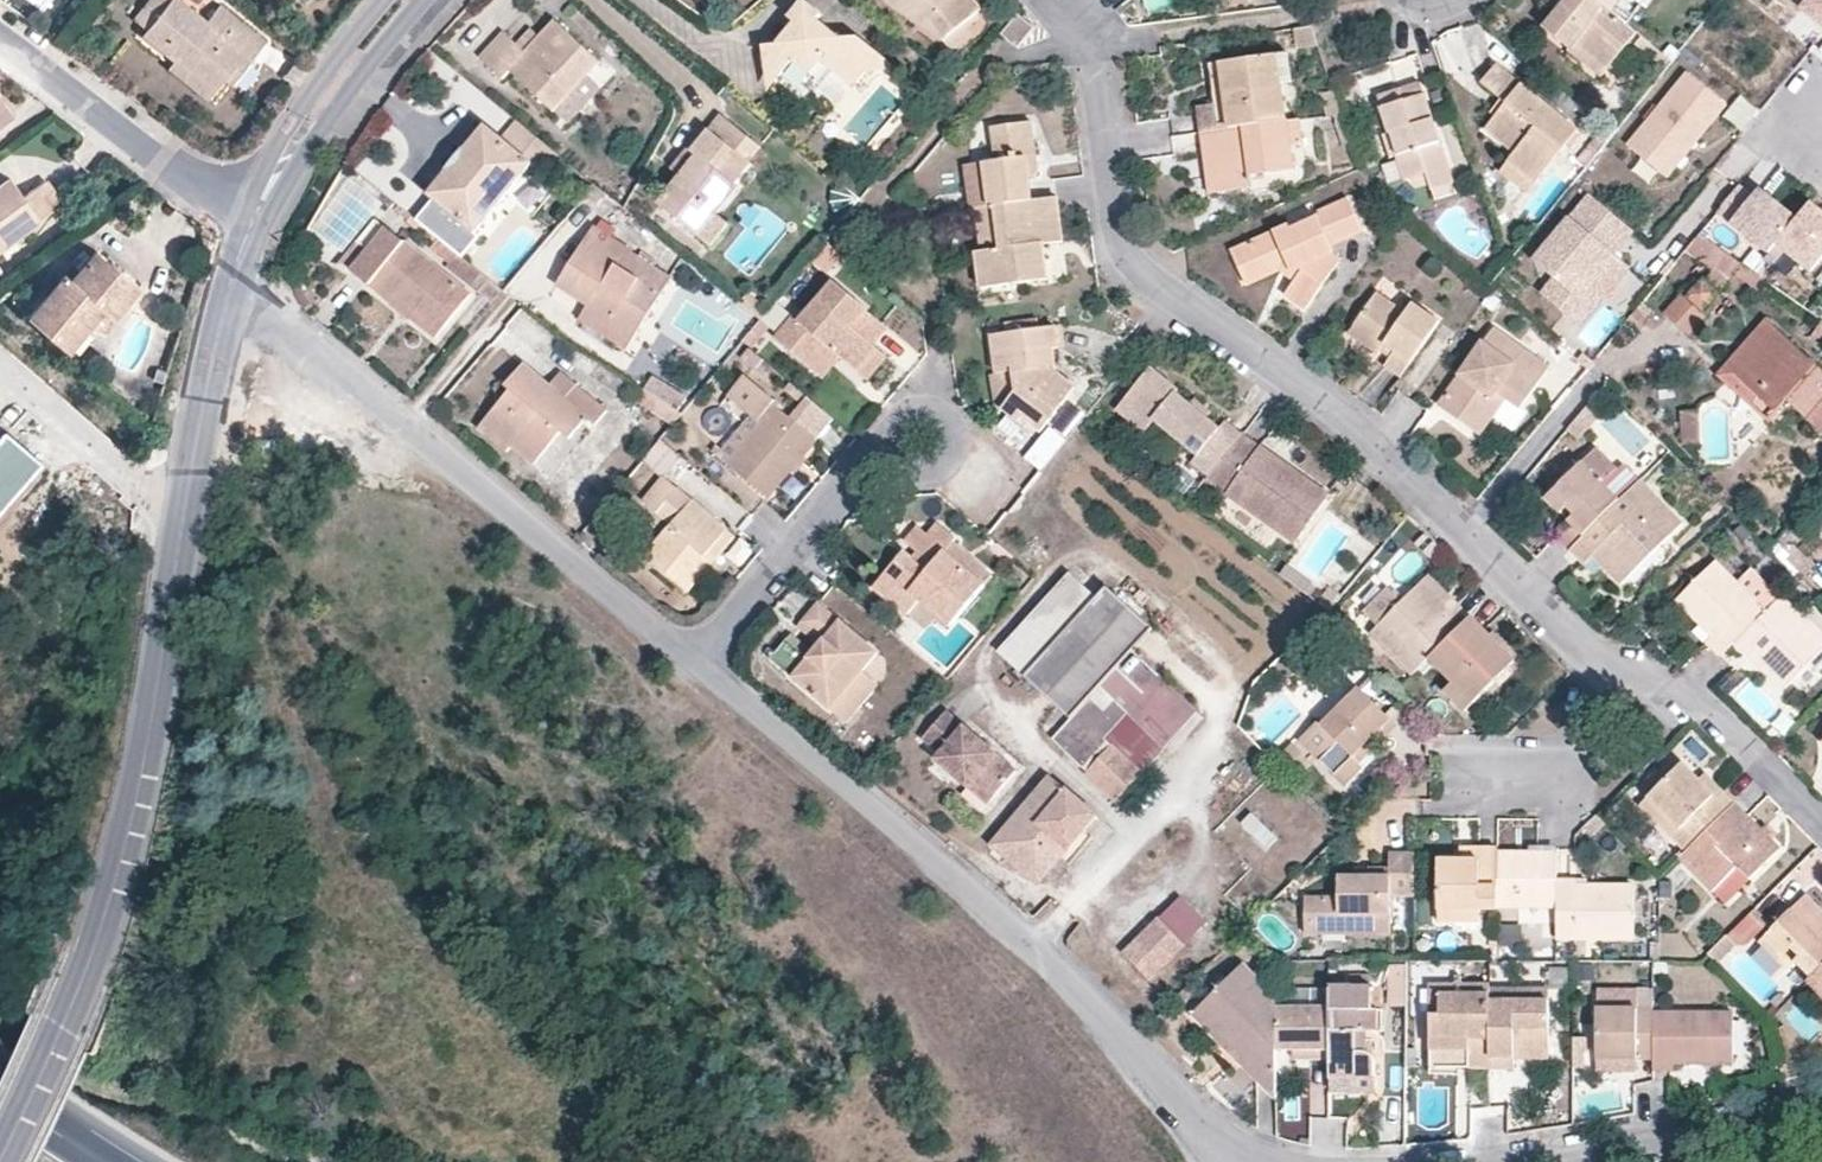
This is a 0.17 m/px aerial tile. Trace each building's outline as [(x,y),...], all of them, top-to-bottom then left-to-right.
[(173,58),(212,91),(224,77),(234,65),(241,71),(264,42),(217,6),(204,22),(177,0),(148,0),(133,18),(146,29),(144,33),(173,58)] [(788,17),(795,23),(778,45),(763,47),(767,78),(783,78),(810,100),(833,70),(850,83),(860,83),(869,69),(896,68),(858,37),(839,39),(817,20),(822,13),(804,0),(802,0),(788,17)] [(975,0),(889,0),(943,41),(963,23),(982,8),(975,0)] [(1612,12),(1597,0),(1565,0),(1543,29),(1570,52),(1580,40),(1612,66),(1638,32),(1612,12)] [(1612,12),(1622,0),(1597,0),(1612,12)] [(1804,6),(1821,21),(1821,0),(1809,0),(1804,6)] [(1020,16),(1004,36),(1020,49),(1036,29),(1036,28),(1020,16)] [(519,45),(506,32),(481,59),(502,78),(510,69),(556,113),(557,112),(588,78),(600,64),(558,21),(542,38),(527,54),(519,45)] [(973,36),(963,23),(943,41),(952,52),(973,36)] [(1312,28),(1293,30),(1296,49),(1318,46),(1312,28)] [(533,29),(519,45),(527,54),(542,38),(533,29)] [(1602,78),(1612,66),(1580,40),(1570,52),(1602,78)] [(1288,55),(1278,56),(1282,83),(1292,81),(1288,55)] [(1278,56),(1222,64),(1231,129),(1286,121),(1287,121),(1282,83),(1278,56)] [(212,91),(173,58),(168,65),(206,98),(212,91)] [(1231,129),(1222,64),(1210,65),(1215,104),(1198,106),(1202,132),(1218,130),(1231,129)] [(234,65),(224,77),(231,84),(241,71),(234,65)] [(1566,120),(1497,66),(1482,84),(1507,104),(1486,129),(1514,154),(1508,162),(1537,184),(1564,151),(1550,139),(1566,120)] [(1725,104),(1685,72),(1626,145),(1665,177),(1725,104)] [(601,89),(588,78),(557,112),(570,123),(601,89)] [(1379,97),(1390,133),(1392,132),(1399,154),(1397,154),(1405,182),(1427,174),(1430,184),(1431,184),(1433,190),(1454,184),(1420,83),(1379,97)] [(1723,113),(1741,129),(1760,107),(1741,91),(1723,113)] [(1328,115),(1340,114),(1333,92),(1321,96),(1328,115)] [(762,148),(721,114),(708,130),(705,128),(671,169),(681,177),(659,204),(699,236),(718,215),(699,200),(720,175),(735,187),(753,166),(750,163),(762,148)] [(560,155),(517,119),(501,139),(484,126),(429,195),(434,199),(418,221),(458,253),(531,164),(545,175),(560,155)] [(1303,145),(1300,119),(1289,121),(1291,146),(1303,145)] [(1580,131),(1566,120),(1550,139),(1564,151),(1580,131)] [(1025,157),(1037,156),(1031,121),(992,127),(996,162),(984,164),(990,207),(995,206),(1032,201),(1029,180),(1025,157)] [(1291,146),(1289,121),(1287,121),(1286,121),(1231,129),(1218,130),(1202,132),(1204,154),(1215,152),(1220,193),(1254,189),(1253,176),(1295,171),(1291,146)] [(1392,132),(1390,133),(1384,135),(1391,157),(1397,154),(1399,154),(1392,132)] [(1215,152),(1204,154),(1210,194),(1220,193),(1215,152)] [(1025,157),(1029,180),(1035,176),(1037,174),(1038,170),(1037,156),(1025,157)] [(1537,184),(1508,162),(1500,171),(1528,195),(1537,184)] [(990,207),(984,164),(963,167),(969,210),(990,207)] [(1427,174),(1405,182),(1416,189),(1430,184),(1427,174)] [(23,198),(9,179),(0,186),(0,249),(62,204),(46,181),(23,198)] [(1454,184),(1433,190),(1436,200),(1457,193),(1454,184)] [(1740,185),(1719,211),(1770,252),(1777,243),(1797,219),(1759,188),(1753,196),(1740,185)] [(1632,230),(1588,194),(1533,261),(1553,278),(1541,293),(1563,312),(1584,287),(1599,300),(1620,275),(1605,262),(1612,253),(1632,230)] [(1058,198),(1032,201),(995,206),(1001,249),(982,252),(975,252),(980,288),(1050,279),(1045,244),(1064,241),(1058,198)] [(1232,250),(1245,280),(1286,261),(1302,273),(1296,282),(1287,295),(1306,309),(1341,260),(1336,257),(1330,246),(1363,231),(1349,199),(1317,212),(1319,218),(1292,230),(1289,224),(1232,250)] [(1777,243),(1812,272),(1821,259),(1821,209),(1812,201),(1797,219),(1777,243)] [(995,206),(990,207),(969,210),(970,217),(976,216),(982,252),(1001,249),(995,206)] [(730,224),(718,215),(699,236),(712,246),(730,224)] [(386,227),(374,218),(356,241),(368,249),(386,227)] [(594,226),(584,242),(624,268),(633,255),(630,254),(633,250),(594,226)] [(350,270),(369,284),(375,277),(417,311),(412,318),(436,337),(471,294),(386,227),(368,249),(350,270)] [(624,268),(584,242),(557,285),(598,311),(605,315),(602,321),(635,341),(672,280),(633,255),(624,268)] [(86,320),(102,325),(111,312),(100,303),(119,281),(111,276),(119,266),(93,244),(73,268),(82,276),(74,285),(58,272),(25,312),(65,345),(86,320)] [(1605,262),(1620,275),(1628,266),(1612,253),(1605,262)] [(1283,273),(1296,282),(1302,273),(1286,261),(1245,280),(1249,288),(1283,273)] [(137,281),(119,266),(111,276),(119,281),(100,303),(111,312),(137,281)] [(1716,270),(1692,297),(1704,307),(1728,281),(1716,270)] [(478,288),(497,305),(508,293),(488,276),(478,288)] [(375,277),(369,284),(412,318),(417,311),(375,277)] [(868,311),(834,283),(800,323),(794,317),(776,338),(812,369),(830,350),(839,356),(859,373),(879,350),(873,345),(854,328),(866,313),(868,311)] [(1584,287),(1563,312),(1579,325),(1599,300),(1584,287)] [(1378,292),(1349,333),(1379,353),(1384,346),(1396,353),(1386,366),(1401,378),(1439,322),(1413,305),(1407,312),(1378,292)] [(1704,307),(1692,297),(1689,294),(1671,313),(1689,330),(1707,311),(1704,307)] [(605,315),(598,311),(590,325),(629,349),(635,341),(602,321),(605,315)] [(888,330),(866,313),(854,328),(873,345),(888,330)] [(1009,334),(1039,329),(1037,318),(1007,323),(1009,334)] [(1776,330),(1767,321),(1720,374),(1751,405),(1760,396),(1735,373),(1776,330)] [(1055,327),(1039,329),(1009,334),(991,337),(996,374),(1012,372),(1014,393),(1004,409),(1020,422),(1024,418),(1041,430),(1074,387),(1057,373),(1054,348),(1058,347),(1055,327)] [(1549,365),(1495,328),(1440,405),(1471,428),(1498,390),(1508,397),(1523,408),(1549,365)] [(1776,330),(1735,373),(1760,396),(1775,411),(1785,399),(1820,432),(1821,430),(1821,371),(1776,330)] [(822,378),(839,356),(830,350),(812,369),(822,378)] [(888,358),(879,350),(859,373),(869,382),(888,358)] [(550,385),(524,365),(506,385),(512,389),(493,411),(520,433),(511,443),(536,464),(564,430),(572,437),(587,418),(597,425),(607,411),(577,386),(567,399),(550,385)] [(561,372),(550,385),(567,399),(577,386),(561,372)] [(1012,372),(996,374),(990,375),(995,410),(1004,409),(1014,393),(1012,372)] [(1114,413),(1143,438),(1152,425),(1196,459),(1191,465),(1208,479),(1241,438),(1224,425),(1219,431),(1175,398),(1178,395),(1149,373),(1114,413)] [(745,376),(730,394),(759,419),(774,400),(745,376)] [(674,424),(682,413),(640,389),(633,399),(674,424)] [(1480,435),(1508,397),(1498,390),(1471,428),(1480,435)] [(769,498),(834,418),(808,397),(791,419),(776,407),(729,465),(769,498)] [(1583,442),(1606,416),(1593,404),(1569,431),(1583,442)] [(1680,440),(1696,441),(1697,409),(1681,409),(1680,440)] [(520,433),(493,411),(485,421),(511,443),(520,433)] [(1041,469),(1066,436),(1048,422),(1023,455),(1041,469)] [(1152,425),(1143,438),(1185,472),(1191,465),(1196,459),(1152,425)] [(1260,450),(1243,436),(1241,438),(1208,479),(1205,482),(1287,551),(1326,504),(1278,465),(1274,470),(1256,455),(1260,450)] [(682,456),(662,438),(645,459),(665,476),(682,456)] [(0,456),(0,524),(48,471),(14,441),(0,456)] [(1278,465),(1260,450),(1256,455),(1274,470),(1278,465)] [(1572,550),(1621,502),(1604,484),(1618,470),(1598,450),(1547,498),(1570,521),(1556,535),(1572,550)] [(664,477),(644,501),(673,525),(648,556),(689,592),(735,537),(664,477)] [(1683,524),(1641,482),(1621,502),(1572,550),(1585,565),(1595,557),(1622,584),(1683,524)] [(953,542),(956,539),(939,523),(929,535),(920,527),(906,542),(917,552),(932,565),(925,572),(911,560),(903,553),(875,586),(909,616),(923,601),(952,625),(985,585),(944,552),(953,542)] [(994,575),(953,542),(944,552),(985,585),(994,575)] [(1014,558),(996,544),(991,548),(1009,564),(1014,558)] [(917,552),(911,560),(925,572),(932,565),(917,552)] [(1766,612),(1739,586),(1717,562),(1679,599),(1714,635),(1708,641),(1722,656),(1737,641),(1766,612)] [(1754,571),(1739,586),(1766,612),(1781,598),(1754,571)] [(1068,574),(997,651),(1070,718),(1052,738),(1119,800),(1143,772),(1106,739),(1129,714),(1166,748),(1198,713),(1132,652),(1153,629),(1111,590),(1108,587),(1096,600),(1068,574)] [(1430,576),(1423,583),(1451,610),(1458,604),(1430,576)] [(1423,583),(1402,605),(1380,627),(1372,634),(1413,675),(1429,659),(1471,618),(1458,604),(1451,610),(1423,583)] [(1380,627),(1402,605),(1388,590),(1366,612),(1380,627)] [(1781,598),(1766,612),(1737,641),(1783,689),(1821,651),(1821,639),(1781,598)] [(819,602),(803,619),(826,638),(809,657),(787,639),(771,657),(848,721),(880,684),(864,672),(879,655),(819,602)] [(1471,618),(1429,659),(1454,683),(1473,703),(1515,662),(1471,618)] [(792,632),(787,639),(809,657),(826,638),(803,619),(797,626),(812,639),(808,646),(792,632)] [(1473,703),(1454,683),(1445,692),(1464,712),(1473,703)] [(1391,720),(1359,689),(1323,725),(1319,721),(1300,740),(1346,786),(1363,769),(1360,764),(1353,758),(1391,720)] [(1017,770),(947,710),(924,738),(942,753),(938,759),(970,787),(975,781),(994,798),(1017,770)] [(1397,725),(1391,720),(1353,758),(1360,764),(1397,725)] [(1296,739),(1285,749),(1305,770),(1315,760),(1296,739)] [(1715,798),(1699,781),(1683,765),(1649,798),(1681,831),(1673,839),(1686,853),(1736,803),(1723,790),(1715,798)] [(1706,773),(1699,781),(1715,798),(1723,790),(1706,773)] [(1092,810),(1051,777),(1017,816),(994,845),(1016,864),(1042,862),(1060,840),(1069,847),(1097,814),(1092,810)] [(1681,831),(1649,798),(1641,806),(1673,839),(1681,831)] [(1736,803),(1686,853),(1681,859),(1714,892),(1738,868),(1750,879),(1780,849),(1736,803)] [(1042,862),(1016,864),(1039,883),(1069,847),(1060,840),(1042,862)] [(1498,855),(1498,848),(1481,849),(1481,860),(1461,860),(1438,861),(1438,910),(1473,911),(1481,910),(1499,911),(1498,907),(1498,855)] [(1481,860),(1481,849),(1461,848),(1461,860),(1481,860)] [(1392,896),(1415,895),(1414,854),(1391,853),(1391,876),(1340,878),(1339,897),(1305,898),(1305,934),(1391,934),(1392,896)] [(1557,881),(1557,854),(1498,855),(1498,907),(1557,906),(1557,881)] [(1726,904),(1750,879),(1738,868),(1714,892),(1726,904)] [(1557,881),(1557,906),(1557,939),(1634,939),(1634,886),(1576,885),(1576,881),(1557,881)] [(1811,978),(1821,967),(1821,913),(1806,897),(1761,942),(1787,968),(1795,961),(1811,978)] [(1481,910),(1473,911),(1438,910),(1438,922),(1481,922),(1481,910)] [(1150,981),(1186,946),(1159,919),(1123,954),(1150,981)] [(1277,1008),(1277,998),(1244,966),(1194,1017),(1277,1099),(1277,1050),(1277,1008)] [(1811,978),(1807,981),(1821,997),(1821,967),(1811,978)] [(1353,988),(1372,987),(1373,976),(1352,975),(1353,988)] [(1489,989),(1489,985),(1432,984),(1432,1015),(1442,1016),(1442,995),(1489,995),(1489,989)] [(1372,1010),(1372,987),(1353,988),(1331,987),(1331,1008),(1332,1060),(1332,1076),(1375,1077),(1375,1063),(1375,1060),(1371,1057),(1367,1055),(1366,1032),(1380,1032),(1379,1011),(1372,1010)] [(1550,989),(1489,989),(1489,995),(1489,1001),(1549,1001),(1550,989)] [(1489,1001),(1489,995),(1442,995),(1442,1016),(1432,1015),(1431,1069),(1490,1069),(1489,1001)] [(1549,1046),(1549,1001),(1489,1001),(1490,1069),(1514,1069),(1514,1058),(1515,1058),(1515,1045),(1549,1046)] [(1331,1008),(1277,1008),(1277,1050),(1310,1051),(1310,1059),(1332,1060),(1331,1008)] [(1655,1014),(1655,1009),(1598,1009),(1598,1058),(1640,1059),(1655,1059),(1655,1014)] [(1734,1013),(1655,1014),(1655,1059),(1655,1069),(1676,1070),(1677,1064),(1733,1064),(1734,1013)] [(1585,1063),(1586,1035),(1573,1035),(1572,1062),(1585,1063)] [(1549,1058),(1549,1046),(1515,1045),(1515,1058),(1549,1058)] [(1640,1070),(1640,1059),(1598,1058),(1598,1070),(1640,1070)] [(1792,1061),(1784,1063),(1788,1080),(1796,1077),(1792,1061)] [(1221,1086),(1238,1099),(1254,1078),(1237,1065),(1221,1086)]
